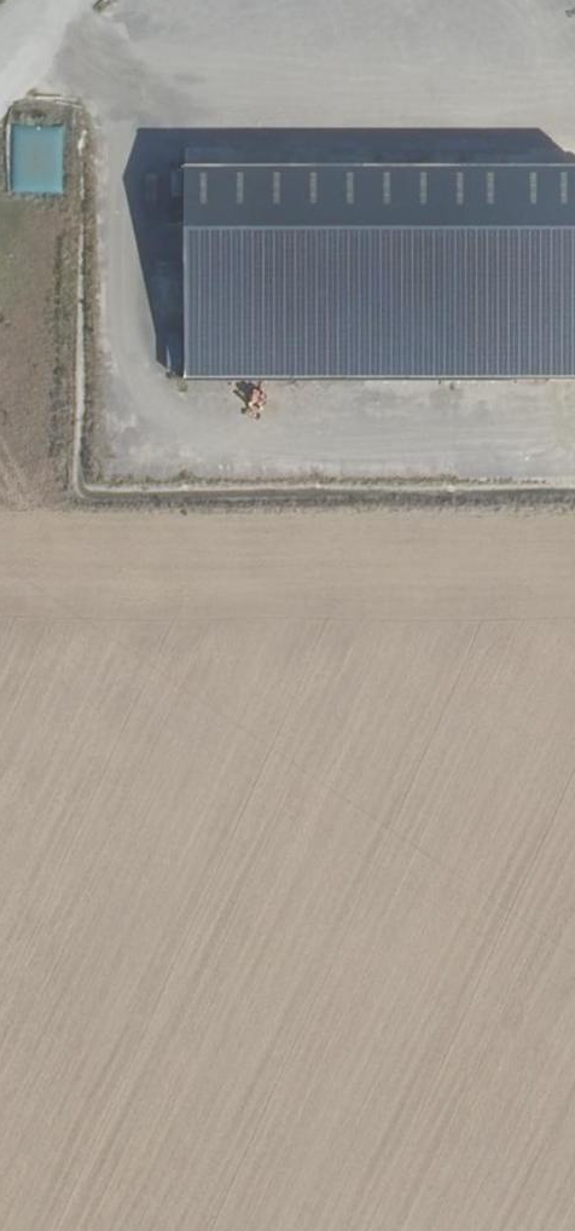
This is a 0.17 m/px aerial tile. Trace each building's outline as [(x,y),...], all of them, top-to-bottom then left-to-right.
[(10,192),(61,194),(64,127),(12,125),(10,192)] [(195,169),(195,378),(574,379),(574,170),(195,169)]
